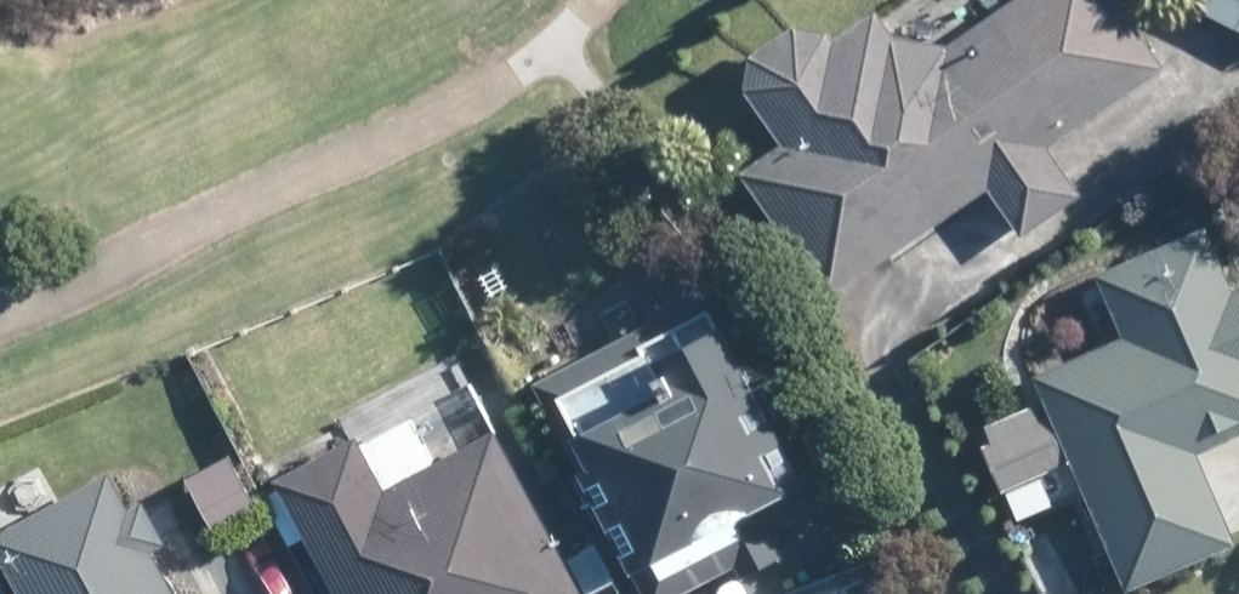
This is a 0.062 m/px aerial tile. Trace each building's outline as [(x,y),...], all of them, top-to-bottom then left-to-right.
[(1129,0),(1021,0),(953,46),(895,36),(886,21),(879,12),(834,42),(830,35),(790,27),(758,50),(750,89),(786,145),(749,171),(757,186),(833,297),(992,188),(1025,234),(1086,194),(1054,145),(1136,89),(1136,87),(1173,62),(1129,0)] [(1237,0),(1185,0),(1184,2),(1238,31),(1238,1),(1237,0)] [(1214,257),(1200,226),(1119,261),(1091,271),(1097,284),(1122,341),(1047,372),(1034,377),(1124,591),(1135,586),(1223,550),(1233,544),(1229,533),(1193,450),(1238,431),(1238,289),(1236,282),(1226,286),(1214,257)] [(802,418),(771,358),(751,369),(711,289),(673,310),(540,377),(532,381),(578,470),(568,475),(597,527),(599,533),(607,528),(641,593),(679,593),(734,566),(738,575),(778,556),(765,530),(820,503),(783,428),(802,418)] [(1102,318),(1072,339),(1080,351),(1110,332),(1102,318)] [(491,430),(380,489),(353,437),(272,480),(333,593),(579,593),(491,430)] [(145,508),(140,498),(122,508),(104,474),(56,500),(0,529),(0,560),(19,593),(170,593),(147,553),(165,543),(161,536),(145,508)] [(2,515),(16,517),(26,508),(29,496),(21,483),(6,481),(0,486),(0,513),(2,515)] [(608,581),(613,578),(594,543),(581,550),(566,557),(587,593),(608,581)] [(893,588),(885,593),(875,572),(817,593),(896,593),(893,588)]
